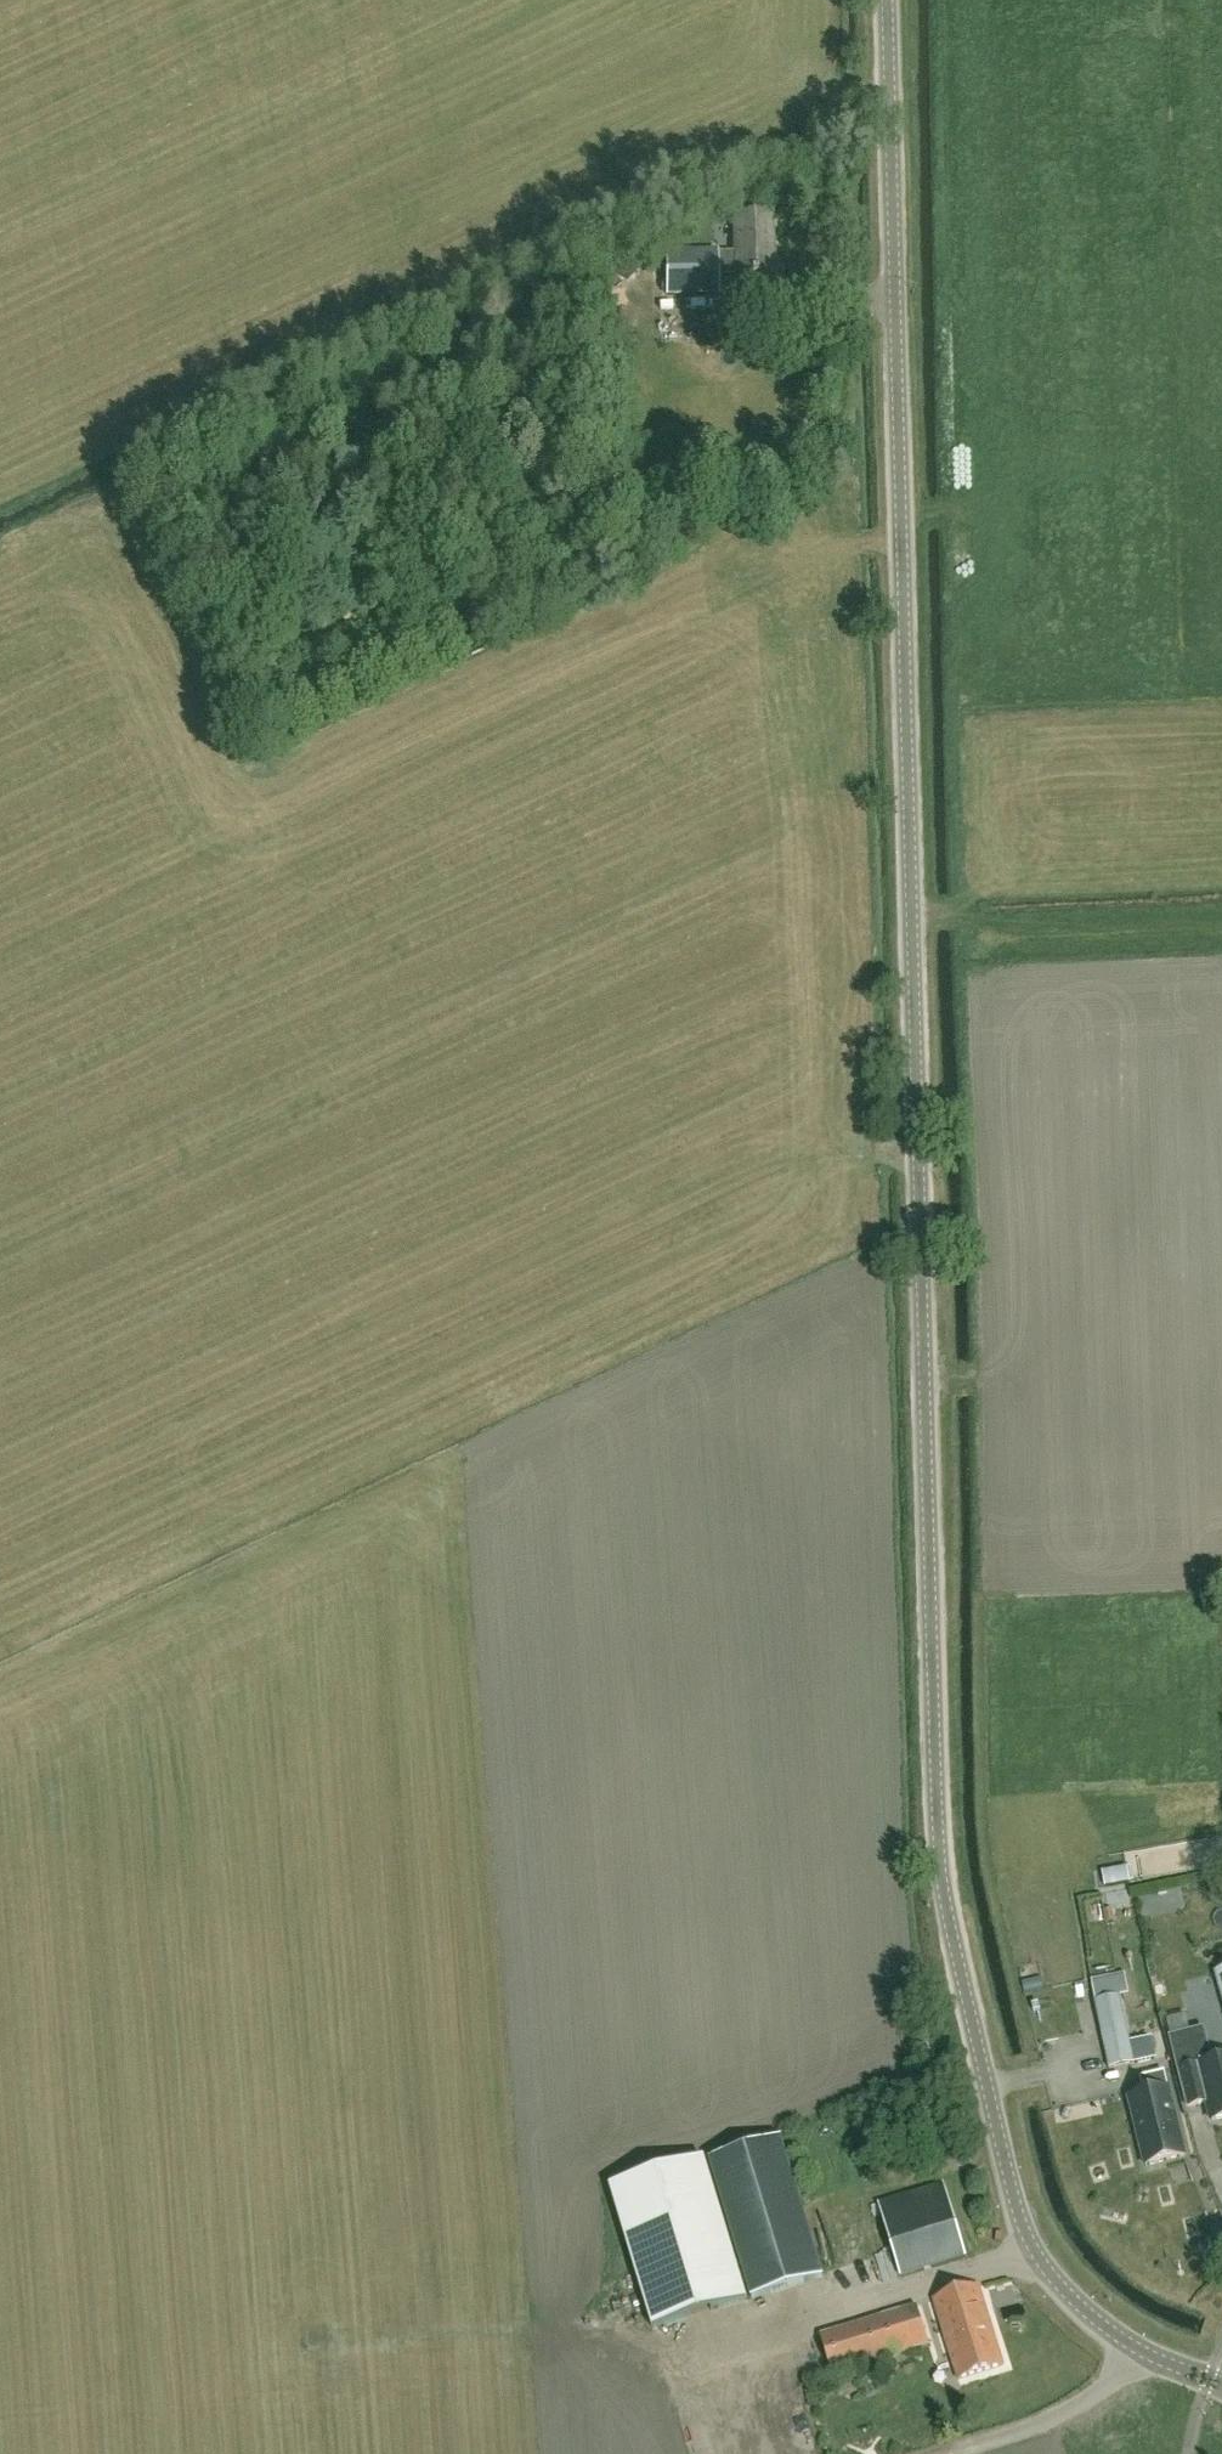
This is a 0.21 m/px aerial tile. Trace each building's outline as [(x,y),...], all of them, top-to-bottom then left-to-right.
[(736,277),(773,276),(771,215),(734,217),(735,256),(714,257),(714,253),(668,255),(669,296),(716,294),(715,272),(736,272),(736,277)] [(1127,1868),(1102,1872),(1104,1888),(1130,1884),(1130,1882),(1134,1882),(1131,1869),(1128,1869),(1127,1868)] [(1139,1894),(1120,1895),(1120,1910),(1140,1909),(1139,1894)] [(1119,1997),(1130,1994),(1126,1974),(1092,1981),(1095,2002),(1105,2044),(1104,2044),(1109,2070),(1134,2064),(1128,2039),(1129,2039),(1119,1997)] [(1208,2105),(1212,2122),(1221,2119),(1221,2061),(1213,2063),(1204,2029),(1168,2038),(1187,2110),(1208,2105)] [(1168,2089),(1130,2099),(1146,2166),(1184,2157),(1168,2089)] [(912,2156),(927,2153),(922,2133),(907,2136),(912,2156)] [(823,2278),(781,2139),(710,2160),(752,2299),(823,2278)] [(705,2162),(611,2190),(653,2329),(747,2300),(705,2162)] [(901,2278),(966,2258),(943,2185),(879,2204),(901,2278)] [(958,2380),(1004,2365),(979,2286),(933,2301),(958,2380)] [(833,2374),(928,2344),(916,2306),(821,2336),(833,2374)]
